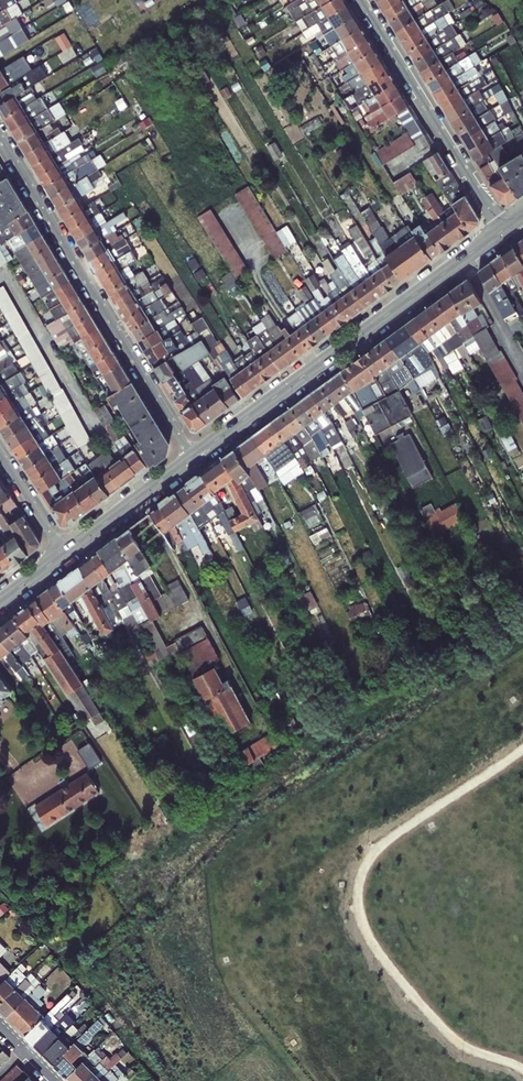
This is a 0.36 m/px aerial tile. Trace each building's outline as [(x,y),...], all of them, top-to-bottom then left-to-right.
[(17,3),(21,1),(21,0),(0,0),(0,12),(17,3)] [(292,2),(283,8),(286,12),(289,11),(307,0),(290,0),(292,2)] [(289,11),(296,21),(322,5),(319,0),(307,0),(289,11)] [(322,5),(329,16),(348,4),(346,0),(331,0),(322,5)] [(384,11),(402,0),(377,0),(384,11)] [(390,20),(410,9),(409,8),(404,0),(402,0),(384,11),(386,14),(390,20)] [(409,8),(423,0),(404,0),(409,8)] [(416,18),(427,11),(425,6),(434,1),(433,0),(423,0),(409,8),(410,9),(416,18)] [(416,18),(417,20),(422,29),(449,11),(455,9),(450,0),(446,0),(427,11),(416,18)] [(16,16),(22,13),(17,3),(0,12),(0,27),(16,16)] [(229,4),(224,7),(232,19),(237,15),(230,3),(229,4)] [(348,4),(329,16),(336,27),(355,15),(348,4)] [(322,5),(296,21),(302,32),(329,16),(322,5)] [(497,10),(492,6),(489,8),(488,6),(477,12),(481,20),(497,10)] [(470,7),(459,13),(462,18),(472,11),(470,7)] [(390,20),(396,31),(417,20),(416,18),(410,9),(390,20)] [(449,11),(422,29),(428,39),(455,22),(449,11)] [(498,12),(492,16),(497,25),(504,21),(498,12)] [(355,15),(336,27),(343,38),(362,27),(355,15)] [(23,28),(16,16),(0,27),(0,41),(23,28)] [(329,16),(302,32),(306,37),(321,29),(324,34),(336,27),(329,16)] [(235,18),(232,19),(238,27),(240,25),(235,18)] [(217,19),(208,25),(212,30),(215,36),(224,30),(217,19)] [(396,31),(402,41),(422,29),(417,20),(396,31)] [(459,20),(455,22),(428,39),(434,49),(460,33),(465,30),(459,20)] [(243,25),(238,29),(244,40),(250,37),(243,25)] [(19,45),(16,39),(28,33),(25,26),(23,28),(0,41),(0,57),(19,45)] [(336,27),(324,34),(331,45),(343,38),(336,27)] [(369,37),(362,27),(343,38),(349,49),(369,37)] [(402,41),(409,51),(428,39),(422,29),(402,41)] [(511,32),(505,35),(509,43),(515,39),(511,32)] [(64,33),(55,38),(63,51),(72,46),(64,33)] [(466,43),(460,33),(434,49),(440,58),(453,51),(466,43)] [(253,35),(246,40),(249,45),(256,41),(253,35)] [(376,49),(369,37),(349,49),(348,49),(349,50),(356,62),(376,49)] [(343,38),(331,45),(317,54),(324,65),(329,62),(326,57),(332,54),(335,59),(337,57),(349,50),(348,49),(349,49),(343,38)] [(409,51),(415,62),(434,49),(428,39),(409,51)] [(514,46),(509,49),(513,58),(519,54),(514,46)] [(103,58),(97,48),(91,51),(97,62),(103,58)] [(383,60),(376,49),(356,62),(362,73),(383,60)] [(415,62),(420,71),(440,59),(440,58),(434,49),(415,62)] [(349,50),(337,57),(340,62),(337,64),(341,70),(344,68),(356,62),(349,50)] [(126,51),(115,58),(120,65),(129,59),(127,56),(128,55),(126,51)] [(456,56),(453,51),(440,58),(440,59),(446,69),(468,56),(465,51),(456,56)] [(10,84),(33,70),(24,55),(1,69),(10,84)] [(469,55),(468,56),(446,69),(452,79),(464,72),(475,65),(469,55)] [(420,71),(427,81),(446,69),(440,59),(420,71)] [(389,71),(383,60),(362,73),(369,83),(389,71)] [(356,62),(344,68),(348,73),(343,76),(348,82),(362,73),(356,62)] [(33,70),(10,84),(12,86),(22,82),(34,74),(39,82),(48,76),(41,65),(33,70)] [(475,65),(464,72),(452,79),(453,79),(458,88),(484,73),(482,69),(478,71),(475,65)] [(275,66),(266,72),(268,75),(277,70),(275,66)] [(10,84),(1,69),(0,70),(0,90),(10,84)] [(427,81),(433,91),(453,79),(452,79),(446,69),(427,81)] [(396,82),(389,71),(369,83),(369,84),(376,95),(396,82)] [(362,73),(348,82),(354,92),(369,84),(369,83),(362,73)] [(490,83),(484,73),(458,88),(464,98),(479,89),(490,83)] [(32,86),(39,82),(34,74),(22,82),(27,89),(16,96),(23,107),(37,99),(33,92),(35,91),(32,86)] [(433,91),(438,100),(458,88),(453,79),(433,91)] [(7,101),(16,96),(27,89),(22,82),(13,87),(12,86),(1,92),(7,101)] [(403,93),(396,82),(376,95),(382,106),(403,93)] [(481,94),(479,89),(464,98),(470,108),(485,99),(494,93),(502,89),(499,83),(481,94)] [(369,84),(354,92),(344,99),(345,101),(354,96),(359,105),(362,103),(376,95),(369,84)] [(229,85),(220,90),(225,99),(234,95),(229,85)] [(438,100),(444,110),(464,98),(458,88),(438,100)] [(508,99),(502,89),(494,93),(500,104),(508,99)] [(23,108),(30,119),(39,114),(35,108),(55,97),(51,90),(37,99),(23,107),(23,108)] [(410,105),(403,93),(382,106),(390,117),(396,113),(410,105)] [(376,95),(362,103),(368,114),(382,106),(376,95)] [(5,119),(23,108),(23,107),(16,96),(7,101),(0,105),(0,111),(5,119)] [(444,110),(451,120),(470,108),(464,98),(444,110)] [(488,104),(485,99),(470,108),(476,118),(489,110),(486,105),(488,104)] [(518,120),(508,99),(500,104),(505,114),(509,112),(514,123),(518,120)] [(434,142),(410,105),(396,113),(400,119),(407,132),(415,145),(419,150),(434,142)] [(382,106),(368,114),(366,115),(372,127),(387,119),(390,117),(382,106)] [(5,119),(12,130),(31,119),(30,119),(23,108),(5,119)] [(38,131),(49,124),(56,119),(49,108),(39,114),(30,119),(31,119),(38,131)] [(451,120),(457,130),(476,118),(470,108),(451,120)] [(495,121),(489,110),(476,118),(482,128),(495,121)] [(390,117),(387,119),(390,125),(400,119),(396,113),(390,117)] [(457,130),(463,140),(482,128),(476,118),(457,130)] [(31,119),(12,130),(19,142),(38,131),(31,119)] [(497,124),(495,121),(482,128),(488,138),(504,129),(506,127),(502,122),(497,124)] [(45,143),(62,132),(58,127),(53,130),(49,124),(38,131),(45,143)] [(151,124),(146,128),(149,135),(155,131),(151,124)] [(488,138),(495,148),(490,152),(499,166),(511,159),(501,144),(516,135),(522,132),(522,130),(521,125),(506,133),(504,129),(488,138)] [(52,154),(69,144),(66,138),(76,132),(72,126),(62,132),(45,143),(52,154)] [(463,140),(470,151),(488,138),(482,128),(463,140)] [(38,131),(19,142),(26,155),(45,143),(38,131)] [(415,145),(407,132),(376,151),(383,164),(415,145)] [(66,153),(83,143),(79,138),(69,144),(52,154),(52,155),(56,161),(58,159),(60,159),(67,155),(66,153)] [(470,151),(475,160),(490,152),(495,148),(488,138),(470,151)] [(275,141),(267,146),(276,161),(284,156),(275,141)] [(45,143),(26,155),(33,167),(52,155),(52,154),(45,143)] [(72,163),(81,157),(79,153),(85,150),(83,143),(66,153),(67,155),(60,159),(58,159),(56,161),(58,164),(69,158),(72,163)] [(346,146),(336,152),(343,162),(352,157),(346,146)] [(59,166),(64,175),(92,159),(97,156),(93,150),(89,154),(89,153),(81,157),(72,163),(69,158),(58,164),(59,166)] [(441,177),(450,171),(438,151),(429,157),(436,168),(439,174),(441,177)] [(475,160),(490,183),(504,176),(499,166),(490,152),(475,160)] [(518,197),(522,193),(522,152),(511,159),(499,166),(504,176),(518,197)] [(103,153),(95,158),(101,167),(109,162),(103,153)] [(52,155),(33,167),(39,177),(59,166),(58,164),(56,161),(52,155)] [(430,172),(436,168),(429,157),(423,161),(430,172)] [(64,175),(71,186),(98,169),(92,159),(64,175)] [(59,166),(39,177),(45,186),(64,175),(59,166)] [(98,169),(71,186),(71,187),(78,199),(106,182),(98,169)] [(411,171),(394,181),(402,194),(419,184),(411,171)] [(452,204),(466,195),(450,171),(441,177),(436,180),(452,204)] [(64,175),(45,186),(52,198),(71,187),(71,186),(64,175)] [(509,203),(518,197),(504,176),(490,183),(502,201),(509,203)] [(0,182),(0,228),(9,222),(28,210),(8,177),(0,182)] [(119,180),(109,186),(112,191),(122,185),(119,180)] [(248,186),(235,193),(274,258),(287,250),(285,246),(278,234),(248,186)] [(332,186),(323,192),(327,198),(336,192),(332,186)] [(71,187),(52,198),(64,218),(83,207),(78,199),(71,187)] [(457,211),(471,231),(480,224),(480,220),(466,195),(452,204),(453,205),(457,211)] [(90,218),(93,223),(104,216),(105,218),(110,214),(100,197),(83,207),(90,218)] [(421,201),(438,225),(443,221),(448,218),(444,211),(437,200),(430,203),(427,197),(421,201)] [(457,211),(453,205),(444,211),(448,218),(457,211)] [(360,212),(373,232),(382,227),(369,206),(360,212)] [(83,207),(64,218),(71,230),(90,218),(83,207)] [(211,209),(198,217),(227,264),(230,269),(232,271),(238,280),(250,272),(211,209)] [(36,223),(28,210),(9,222),(17,234),(21,232),(36,223)] [(124,211),(96,228),(96,229),(102,239),(115,232),(117,231),(114,224),(127,216),(124,211)] [(457,241),(471,231),(457,211),(448,218),(443,221),(457,241)] [(90,218),(71,230),(77,239),(96,229),(96,228),(93,223),(90,218)] [(441,252),(457,241),(443,221),(438,225),(428,232),(441,252)] [(17,234),(9,222),(0,228),(0,230),(2,233),(0,234),(0,243),(1,246),(8,241),(17,234)] [(43,236),(36,223),(21,232),(28,243),(28,244),(43,236)] [(412,230),(416,235),(419,238),(426,233),(421,223),(412,230)] [(382,267),(377,258),(357,224),(349,229),(366,258),(368,256),(370,260),(364,264),(372,275),(382,267)] [(382,248),(386,256),(400,245),(416,235),(412,230),(408,224),(392,236),(383,243),(381,240),(379,242),(382,248)] [(376,237),(379,242),(381,240),(383,243),(392,236),(383,225),(382,227),(373,232),(376,237)] [(96,229),(77,239),(84,250),(102,239),(96,229)] [(288,229),(278,234),(285,246),(295,240),(288,229)] [(21,232),(17,234),(8,241),(14,251),(28,243),(21,232)] [(115,232),(102,239),(108,249),(125,239),(122,234),(118,237),(115,232)] [(433,258),(441,252),(428,232),(426,233),(419,238),(433,258)] [(400,245),(418,269),(433,258),(419,238),(416,235),(400,245)] [(51,248),(43,236),(28,244),(35,256),(51,248)] [(386,256),(382,248),(379,242),(376,237),(370,240),(378,254),(380,253),(381,256),(377,258),(382,267),(390,262),(386,256)] [(102,239),(84,250),(90,260),(108,249),(102,239)] [(125,239),(108,249),(115,260),(132,250),(125,239)] [(521,240),(514,245),(522,261),(522,243),(521,240)] [(372,275),(364,264),(349,241),(340,247),(343,253),(362,282),(372,275)] [(14,251),(28,275),(42,267),(35,256),(28,244),(28,243),(14,251)] [(403,280),(418,269),(400,245),(386,256),(390,262),(403,280)] [(514,245),(502,254),(513,275),(522,270),(522,261),(514,245)] [(57,259),(51,248),(35,256),(42,267),(57,259)] [(108,249),(90,260),(96,270),(115,260),(108,249)] [(132,250),(115,260),(120,270),(135,261),(138,260),(132,250)] [(362,282),(343,253),(334,259),(339,267),(353,289),(362,282)] [(513,275),(502,254),(491,262),(503,283),(513,275)] [(64,270),(57,259),(42,267),(49,279),(64,270)] [(115,260),(96,270),(102,281),(120,270),(115,260)] [(120,270),(127,280),(131,278),(141,271),(135,261),(120,270)] [(395,286),(403,280),(390,262),(382,267),(395,286)] [(503,283),(491,262),(479,271),(490,292),(491,291),(502,284),(503,283)] [(28,275),(42,298),(46,295),(56,290),(49,279),(42,267),(28,275)] [(353,289),(339,267),(334,270),(335,270),(329,274),(334,281),(343,296),(353,289)] [(385,293),(395,286),(382,267),(372,275),(385,293)] [(141,271),(131,278),(133,282),(146,275),(149,280),(152,279),(145,268),(141,271)] [(71,281),(64,270),(49,279),(56,290),(71,281)] [(127,280),(120,270),(102,281),(109,291),(127,280)] [(513,275),(520,288),(522,293),(522,270),(513,275)] [(244,292),(238,280),(232,271),(222,277),(234,298),(244,292)] [(22,273),(16,276),(21,285),(27,282),(22,273)] [(334,303),(328,296),(324,298),(318,288),(321,286),(314,274),(305,279),(316,297),(325,309),(334,303)] [(133,282),(131,278),(127,280),(132,290),(149,280),(146,275),(133,282)] [(376,300),(385,293),(372,275),(362,282),(376,300)] [(513,275),(503,283),(502,284),(517,310),(518,315),(519,317),(522,315),(522,307),(514,291),(520,288),(513,275)] [(149,280),(132,290),(138,299),(154,290),(160,286),(167,282),(164,276),(151,284),(149,280)] [(343,296),(334,281),(329,283),(325,278),(320,280),(328,296),(334,303),(343,296)] [(450,292),(462,313),(473,307),(483,303),(468,278),(450,292)] [(173,291),(178,287),(173,279),(167,282),(173,291)] [(132,290),(127,280),(109,291),(114,300),(132,290)] [(78,292),(71,281),(56,290),(63,301),(78,292)] [(167,282),(160,286),(166,296),(168,294),(173,291),(167,282)] [(366,307),(376,300),(362,282),(353,289),(366,307)] [(502,284),(491,291),(505,317),(506,318),(507,319),(508,320),(509,321),(510,321),(511,321),(512,321),(513,321),(514,320),(514,319),(514,318),(514,317),(518,315),(517,310),(502,284)] [(0,287),(0,307),(38,374),(43,384),(48,393),(55,404),(58,410),(76,442),(79,447),(91,440),(63,387),(61,388),(4,285),(0,287)] [(298,290),(305,302),(313,297),(306,285),(298,290)] [(178,287),(173,291),(176,296),(182,292),(178,287)] [(357,314),(366,307),(353,289),(343,296),(357,314)] [(46,295),(60,317),(69,312),(63,301),(56,290),(46,295)] [(138,299),(132,290),(114,300),(120,310),(138,299)] [(159,299),(154,290),(138,299),(143,309),(159,299)] [(176,296),(173,291),(168,294),(168,296),(171,301),(177,298),(176,296)] [(85,303),(78,292),(63,301),(69,312),(85,303)] [(438,300),(450,321),(462,313),(450,292),(438,300)] [(347,321),(357,314),(343,296),(334,303),(347,321)] [(325,309),(316,297),(305,305),(314,317),(325,309)] [(149,319),(167,308),(161,298),(159,299),(143,309),(144,309),(149,319)] [(143,309),(138,299),(120,310),(126,319),(144,309),(143,309)] [(288,300),(280,306),(286,316),(294,311),(288,300)] [(438,300),(427,308),(441,328),(450,321),(438,300)] [(92,315),(85,303),(69,312),(76,324),(92,315)] [(338,328),(347,321),(334,303),(325,309),(338,328)] [(314,317),(305,305),(297,311),(305,324),(314,317)] [(158,329),(175,319),(186,312),(182,306),(170,313),(167,308),(149,319),(150,319),(156,330),(158,329)] [(462,313),(481,348),(522,422),(522,391),(516,379),(518,378),(501,350),(497,346),(486,327),(489,326),(482,313),(478,316),(473,307),(462,313)] [(427,308),(416,316),(430,336),(431,335),(441,328),(427,308)] [(149,319),(144,309),(126,319),(132,330),(150,319),(149,319)] [(329,335),(338,328),(325,309),(314,317),(329,335)] [(305,324),(297,311),(287,318),(296,331),(305,324)] [(60,317),(75,342),(82,337),(84,337),(76,324),(69,312),(60,317)] [(277,344),(291,334),(286,326),(281,330),(269,313),(261,319),(262,321),(277,344)] [(462,313),(450,321),(463,343),(464,343),(466,347),(466,346),(470,354),(481,348),(462,313)] [(100,328),(92,315),(76,324),(84,337),(100,328)] [(416,316),(407,323),(421,343),(430,336),(416,316)] [(75,342),(60,317),(47,325),(62,350),(71,344),(75,342)] [(240,371),(234,361),(221,343),(220,344),(203,317),(192,323),(198,333),(202,339),(211,353),(225,376),(226,376),(240,400),(243,397),(230,378),(240,371)] [(319,342),(329,335),(314,317),(305,324),(319,342)] [(156,330),(150,319),(132,330),(139,341),(156,330)] [(171,336),(181,330),(175,319),(158,329),(164,340),(171,336)] [(262,321),(253,328),(253,329),(268,350),(277,344),(262,321)] [(463,343),(450,321),(441,328),(431,335),(438,346),(449,366),(450,369),(453,368),(450,362),(458,358),(459,359),(466,354),(461,345),(463,343)] [(235,323),(227,329),(233,337),(241,332),(235,323)] [(407,323),(387,338),(401,357),(421,343),(407,323)] [(309,349),(319,342),(305,324),(296,331),(309,349)] [(107,340),(100,328),(84,337),(82,337),(90,350),(107,340)] [(158,329),(156,330),(139,341),(144,351),(163,340),(164,340),(158,329)] [(268,350),(253,329),(245,334),(249,340),(247,341),(252,348),(258,358),(268,350)] [(202,339),(198,333),(186,340),(181,330),(171,336),(181,352),(202,339)] [(291,362),(309,349),(296,331),(291,334),(277,344),(291,362)] [(421,343),(428,353),(432,350),(439,360),(444,369),(449,366),(438,346),(431,335),(430,336),(421,343)] [(169,352),(151,362),(154,368),(167,360),(174,356),(181,352),(171,336),(164,340),(163,340),(169,352)] [(90,350),(82,337),(75,342),(83,356),(92,372),(100,367),(97,362),(90,350)] [(387,338),(376,346),(390,365),(401,357),(387,338)] [(211,353),(202,339),(181,352),(174,356),(184,371),(191,381),(203,397),(215,388),(213,385),(214,383),(199,360),(211,353)] [(114,351),(107,340),(90,350),(97,362),(114,351)] [(169,352),(163,340),(144,351),(151,362),(169,352)] [(13,362),(11,358),(0,342),(0,371),(13,362)] [(83,356),(75,342),(71,344),(79,358),(83,356)] [(421,343),(401,357),(414,378),(419,388),(422,387),(439,374),(428,353),(421,343)] [(282,369),(291,362),(277,344),(268,350),(282,369)] [(376,346),(364,355),(375,376),(387,367),(390,365),(376,346)] [(243,354),(249,364),(258,358),(252,348),(243,354)] [(272,376),(282,369),(268,350),(258,358),(272,376)] [(104,374),(121,363),(114,351),(97,362),(100,367),(104,374)] [(240,371),(249,364),(243,354),(234,361),(240,371)] [(342,371),(353,391),(376,378),(375,376),(364,355),(342,371)] [(421,392),(419,388),(414,378),(401,357),(390,365),(387,367),(399,390),(405,399),(421,392)] [(249,364),(263,383),(272,376),(258,358),(249,364)] [(459,359),(450,362),(453,368),(453,374),(464,368),(459,359)] [(173,372),(175,372),(167,360),(154,368),(192,429),(198,430),(208,423),(193,403),(182,387),(173,372)] [(474,361),(466,365),(471,373),(478,369),(474,361)] [(6,380),(20,372),(13,362),(0,371),(0,381),(1,383),(6,380)] [(115,392),(132,382),(121,363),(104,374),(108,381),(112,388),(115,392)] [(240,371),(253,390),(263,383),(249,364),(240,371)] [(387,367),(375,376),(376,378),(380,385),(388,381),(392,389),(385,392),(387,396),(399,390),(387,367)] [(243,397),(253,390),(240,371),(230,378),(243,397)] [(342,371),(330,379),(345,397),(353,391),(342,371)] [(39,387),(43,384),(38,374),(33,377),(39,387)] [(7,392),(18,386),(26,382),(22,375),(9,383),(6,380),(1,383),(7,392)] [(202,397),(217,416),(235,403),(240,400),(226,376),(225,376),(214,383),(213,385),(215,388),(203,397),(202,397)] [(380,385),(376,378),(353,391),(362,407),(363,409),(387,396),(385,392),(380,385)] [(330,379),(321,386),(335,404),(345,397),(330,379)] [(112,388),(108,381),(100,385),(105,393),(112,388)] [(202,397),(203,397),(191,381),(182,387),(193,403),(202,397)] [(388,381),(380,385),(385,392),(392,389),(388,381)] [(141,440),(161,428),(132,382),(115,392),(108,396),(115,409),(120,407),(141,440)] [(0,383),(0,400),(9,394),(7,392),(1,383),(0,383)] [(48,393),(43,384),(39,387),(38,387),(42,396),(48,393)] [(13,402),(24,396),(18,386),(7,392),(9,394),(13,402)] [(321,386),(311,393),(325,411),(335,404),(321,386)] [(387,396),(363,409),(376,434),(413,414),(405,399),(399,390),(387,396)] [(355,412),(362,407),(353,391),(345,397),(335,404),(343,416),(353,409),(355,412)] [(311,393),(301,400),(315,419),(325,411),(311,393)] [(0,400),(0,410),(13,402),(9,394),(0,400)] [(49,408),(53,405),(48,395),(42,398),(48,408),(49,408)] [(20,411),(30,405),(24,396),(13,402),(20,411)] [(193,403),(208,423),(217,416),(202,397),(193,403)] [(301,400),(291,408),(305,426),(315,419),(301,400)] [(0,410),(0,424),(20,411),(13,402),(0,410)] [(58,410),(55,404),(53,405),(49,408),(52,414),(58,410)] [(105,426),(110,423),(115,421),(105,404),(95,410),(105,426)] [(346,421),(343,416),(335,404),(325,411),(333,424),(342,440),(347,437),(341,426),(346,424),(346,421)] [(26,422),(36,416),(30,405),(20,411),(26,422)] [(291,408),(282,414),(295,434),(295,433),(305,426),(291,408)] [(0,424),(0,428),(5,436),(26,422),(20,411),(0,424)] [(325,411),(315,419),(322,428),(330,445),(331,446),(342,440),(333,424),(325,411)] [(33,432),(43,426),(40,420),(42,418),(40,414),(36,416),(26,422),(33,432)] [(282,414),(273,421),(286,440),(295,434),(282,414)] [(487,415),(477,420),(484,432),(493,428),(487,415)] [(346,421),(346,424),(353,437),(358,435),(355,430),(358,428),(352,418),(346,421)] [(322,428),(315,419),(305,426),(312,436),(322,455),(323,457),(332,452),(328,446),(330,445),(322,428)] [(273,421),(252,437),(265,455),(285,441),(286,440),(273,421)] [(26,422),(5,436),(11,446),(33,432),(26,422)] [(105,426),(114,442),(119,439),(110,423),(105,426)] [(39,442),(50,435),(43,426),(33,432),(39,442)] [(305,426),(295,433),(304,445),(307,453),(311,461),(322,455),(312,436),(305,426)] [(136,443),(150,466),(156,462),(157,464),(168,455),(167,453),(168,453),(170,444),(161,428),(141,440),(136,443)] [(509,430),(499,436),(508,452),(518,447),(509,430)] [(33,432),(11,446),(18,456),(39,442),(33,432)] [(304,445),(295,433),(295,434),(286,440),(285,441),(294,452),(302,467),(307,465),(303,456),(307,453),(304,445)] [(400,439),(390,443),(413,487),(433,477),(410,433),(404,436),(403,433),(398,435),(400,439)] [(46,452),(59,444),(52,434),(50,435),(39,442),(46,452)] [(117,447),(125,458),(136,451),(125,435),(119,439),(114,442),(117,447)] [(235,449),(247,468),(252,465),(265,455),(252,437),(235,449)] [(294,452),(285,441),(265,455),(275,470),(279,478),(290,471),(295,478),(305,473),(302,467),(294,452)] [(39,442),(18,456),(24,466),(46,452),(39,442)] [(80,449),(79,447),(76,442),(66,448),(70,455),(80,449)] [(55,466),(60,463),(67,458),(59,444),(46,452),(55,466)] [(489,447),(482,451),(487,459),(493,456),(489,447)] [(247,468),(235,449),(223,459),(235,476),(240,483),(240,482),(250,474),(247,468)] [(108,450),(88,464),(96,475),(98,478),(107,471),(118,464),(108,450)] [(136,451),(125,458),(137,474),(148,467),(136,451)] [(46,452),(24,466),(34,481),(56,468),(55,466),(46,452)] [(80,467),(86,462),(83,456),(74,462),(78,469),(80,467)] [(107,471),(119,488),(137,474),(125,458),(118,464),(107,471)] [(235,476),(223,459),(203,474),(215,491),(227,482),(235,476)] [(505,460),(499,463),(502,468),(508,466),(505,460)] [(56,468),(62,478),(70,474),(75,471),(69,462),(62,467),(60,463),(55,466),(56,468)] [(90,479),(96,475),(88,464),(86,462),(80,467),(90,479)] [(253,467),(252,465),(247,468),(250,474),(257,486),(267,504),(270,502),(267,497),(273,494),(257,466),(253,467)] [(56,468),(34,481),(41,492),(50,487),(63,479),(62,478),(56,468)] [(107,471),(98,478),(110,495),(119,488),(107,471)] [(217,493),(215,491),(203,474),(202,475),(199,474),(198,473),(197,473),(196,474),(187,480),(187,481),(187,482),(187,484),(186,485),(201,506),(217,493)] [(80,487),(70,474),(62,478),(63,479),(50,487),(59,501),(63,498),(75,489),(75,490),(80,487)] [(257,486),(250,474),(240,482),(243,486),(252,503),(256,500),(250,490),(257,486)] [(90,479),(86,482),(101,502),(110,495),(98,478),(96,475),(90,479)] [(504,475),(499,478),(504,489),(510,486),(504,475)] [(235,476),(227,482),(243,513),(237,516),(226,493),(219,497),(235,531),(251,523),(259,519),(252,503),(243,486),(240,482),(240,483),(235,476)] [(80,487),(75,490),(89,511),(101,502),(86,482),(80,487)] [(176,492),(191,513),(201,506),(186,485),(176,492)] [(12,497),(5,486),(0,490),(0,505),(12,497)] [(68,527),(79,519),(63,498),(59,501),(50,487),(41,492),(62,526),(68,527)] [(317,495),(325,491),(323,487),(313,492),(320,504),(329,499),(328,498),(320,502),(317,495)] [(79,519),(89,511),(75,490),(75,489),(63,498),(79,519)] [(325,491),(317,495),(320,502),(328,498),(325,491)] [(171,496),(170,494),(159,502),(161,504),(176,525),(191,513),(176,492),(171,496)] [(245,548),(235,531),(219,497),(217,493),(201,506),(209,521),(219,514),(229,534),(238,551),(245,548)] [(0,505),(0,509),(4,516),(18,506),(12,497),(0,505)] [(387,506),(388,505),(384,497),(376,501),(380,510),(380,509),(387,506)] [(373,502),(363,507),(366,513),(376,508),(373,502)] [(398,502),(389,506),(397,521),(405,517),(398,502)] [(420,509),(434,536),(466,519),(456,502),(442,510),(440,506),(435,509),(431,503),(420,509)] [(176,525),(161,504),(151,512),(166,532),(176,525)] [(313,505),(300,511),(308,527),(320,520),(317,514),(318,513),(313,505)] [(210,522),(209,521),(201,506),(191,513),(199,528),(210,522)] [(389,511),(387,506),(380,509),(383,514),(389,511)] [(10,524),(4,516),(0,509),(0,544),(2,542),(15,533),(10,524)] [(199,528),(191,513),(176,525),(182,536),(188,532),(188,533),(189,534),(190,535),(191,536),(192,536),(197,543),(199,542),(207,558),(214,555),(210,548),(199,528)] [(15,533),(29,555),(41,547),(41,542),(24,515),(10,524),(15,533)] [(263,527),(259,519),(251,523),(255,531),(263,527)] [(182,552),(188,548),(182,536),(176,525),(166,532),(172,545),(177,543),(182,552)] [(129,527),(118,536),(130,558),(138,574),(151,564),(129,527)] [(327,527),(310,535),(315,544),(332,535),(327,527)] [(188,532),(182,536),(188,548),(197,543),(192,536),(191,536),(190,535),(189,534),(188,533),(188,532)] [(17,564),(29,555),(15,533),(2,542),(17,564)] [(210,533),(204,536),(209,543),(214,540),(210,533)] [(130,558),(118,536),(108,543),(120,565),(130,558)] [(298,539),(288,544),(292,551),(301,546),(298,539)] [(2,542),(0,544),(0,563),(7,572),(17,564),(2,542)] [(120,565),(108,543),(99,550),(111,572),(120,565)] [(111,572),(99,550),(89,557),(101,579),(111,572)] [(101,579),(89,557),(80,564),(92,586),(101,579)] [(153,620),(162,616),(141,578),(138,574),(130,558),(120,565),(111,572),(138,623),(150,617),(151,619),(152,621),(153,620)] [(273,573),(283,569),(280,563),(270,567),(273,573)] [(92,586),(80,564),(66,575),(78,597),(92,586)] [(152,564),(151,564),(138,574),(141,578),(162,616),(176,607),(168,591),(161,595),(150,574),(156,571),(152,564)] [(101,579),(92,586),(101,603),(113,597),(129,628),(138,623),(111,572),(101,579)] [(78,597),(66,575),(49,588),(63,608),(71,602),(78,597)] [(165,586),(168,591),(176,607),(189,599),(178,579),(165,586)] [(101,603),(92,586),(78,597),(86,611),(91,608),(104,634),(114,628),(101,603)] [(63,608),(49,588),(36,597),(51,620),(52,621),(65,611),(63,608)] [(310,591),(298,597),(306,613),(318,607),(310,591)] [(246,596),(237,600),(245,616),(254,612),(246,596)] [(51,620),(36,597),(29,603),(42,621),(44,625),(51,620)] [(364,626),(375,621),(366,601),(358,605),(356,602),(349,606),(350,611),(346,612),(354,627),(362,623),(364,626)] [(79,615),(71,602),(63,608),(65,611),(71,620),(78,615),(79,615)] [(42,621),(29,603),(14,615),(27,632),(42,621)] [(80,633),(71,620),(65,611),(52,621),(62,635),(67,631),(72,638),(80,633)] [(27,632),(14,615),(5,622),(21,642),(30,635),(27,632)] [(181,653),(176,642),(167,647),(153,620),(152,621),(151,619),(139,625),(153,651),(153,650),(159,661),(171,654),(173,659),(176,658),(178,663),(185,660),(181,653)] [(51,620),(44,625),(66,658),(73,653),(62,635),(52,621),(51,620)] [(44,625),(42,621),(27,632),(30,635),(45,659),(86,720),(91,717),(96,725),(105,720),(91,697),(82,682),(66,658),(44,625)] [(5,622),(0,626),(0,637),(11,650),(20,643),(21,642),(5,622)] [(202,625),(174,640),(176,642),(181,653),(185,660),(194,677),(215,666),(216,667),(220,658),(202,625)] [(88,632),(81,637),(86,643),(93,639),(91,636),(88,632)] [(21,642),(20,643),(31,656),(34,661),(37,665),(45,659),(30,635),(21,642)] [(0,637),(0,659),(6,654),(11,650),(0,637)] [(443,637),(435,641),(439,649),(447,644),(443,637)] [(382,645),(388,657),(396,655),(390,641),(382,645)] [(31,656),(20,643),(11,650),(24,666),(29,675),(34,671),(29,665),(34,661),(31,656)] [(24,666),(11,650),(6,654),(8,656),(6,657),(19,673),(23,679),(29,675),(24,666)] [(160,662),(159,661),(153,650),(153,651),(144,655),(151,667),(160,662)] [(215,666),(194,677),(225,736),(252,722),(229,679),(224,681),(216,667),(215,666)] [(379,667),(375,669),(378,675),(383,685),(387,683),(382,673),(379,667)] [(175,669),(167,673),(170,679),(178,675),(175,669)] [(0,706),(4,703),(5,700),(7,698),(5,696),(14,690),(0,672),(0,706)] [(385,672),(382,673),(387,683),(383,685),(378,675),(377,675),(383,687),(392,682),(390,678),(385,672)] [(82,682),(91,697),(97,694),(88,678),(82,682)] [(305,693),(299,696),(306,709),(312,706),(305,693)] [(272,732),(236,755),(243,768),(246,765),(279,745),(272,732)] [(93,768),(104,760),(92,742),(80,749),(93,768)] [(279,745),(246,765),(251,774),(265,765),(263,760),(284,747),(282,743),(279,745)] [(136,769),(130,772),(137,783),(143,780),(136,769)] [(201,770),(194,774),(200,786),(208,782),(201,770)] [(63,816),(100,792),(87,772),(50,796),(63,816)] [(15,906),(9,911),(14,916),(19,912),(15,906)] [(6,978),(12,972),(0,960),(0,984),(6,978)] [(6,978),(16,988),(32,973),(32,972),(22,962),(12,972),(6,978)] [(41,982),(32,973),(16,988),(25,997),(40,984),(41,982)] [(6,978),(0,984),(0,1004),(16,988),(6,978)] [(47,991),(40,984),(25,997),(26,998),(37,1009),(44,1002),(39,998),(47,991)] [(16,988),(0,1004),(0,1008),(8,1015),(26,998),(25,997),(16,988)] [(44,1016),(42,1018),(52,1028),(65,1014),(62,1011),(74,999),(73,998),(78,994),(73,989),(69,993),(68,992),(44,1016)] [(37,1009),(26,998),(8,1015),(26,1033),(42,1018),(44,1016),(37,1009)] [(70,1019),(65,1014),(52,1028),(60,1037),(66,1031),(62,1027),(64,1025),(63,1025),(70,1019)] [(42,1018),(26,1033),(36,1043),(52,1028),(42,1018)] [(99,1018),(89,1027),(75,1042),(84,1051),(74,1061),(78,1065),(83,1060),(89,1055),(96,1049),(91,1044),(87,1048),(85,1044),(88,1042),(91,1040),(92,1035),(104,1024),(99,1018)] [(74,1024),(66,1031),(60,1037),(70,1046),(75,1042),(89,1027),(85,1023),(79,1029),(74,1024)] [(52,1028),(36,1043),(44,1052),(60,1037),(52,1028)] [(60,1037),(44,1052),(54,1062),(70,1046),(60,1037)] [(121,1041),(115,1046),(120,1051),(125,1045),(121,1041)] [(70,1046),(54,1062),(68,1076),(78,1065),(74,1061),(84,1051),(75,1042),(70,1046)] [(99,1046),(96,1049),(89,1055),(83,1060),(92,1070),(105,1056),(107,1055),(99,1046)] [(111,1061),(105,1056),(92,1070),(101,1078),(129,1050),(128,1049),(120,1056),(119,1054),(111,1061)] [(3,1050),(0,1053),(0,1067),(10,1057),(3,1050)] [(129,1050),(101,1078),(104,1080),(116,1080),(124,1073),(120,1068),(134,1055),(129,1050)] [(68,1076),(72,1080),(81,1080),(92,1070),(83,1060),(78,1065),(68,1076)] [(29,1075),(17,1064),(0,1080),(23,1080),(29,1075)] [(124,1073),(116,1080),(127,1080),(136,1072),(131,1067),(124,1073)] [(81,1080),(98,1080),(101,1078),(92,1070),(81,1080)]
